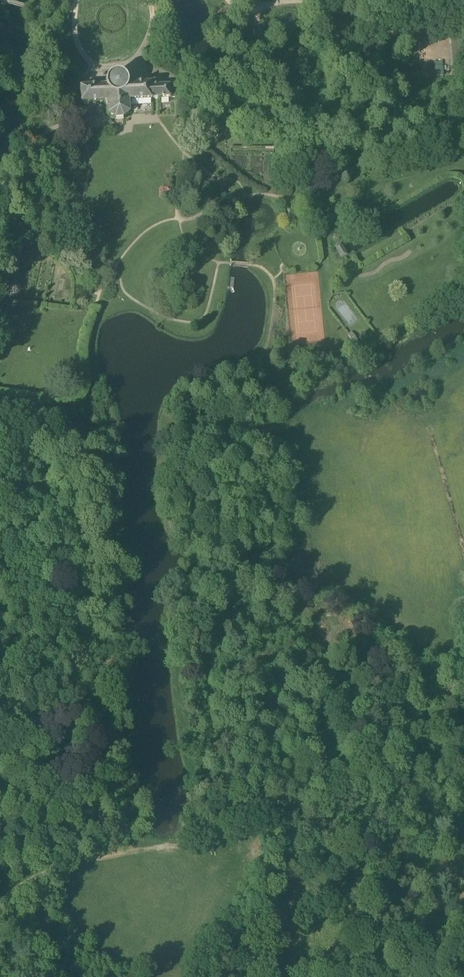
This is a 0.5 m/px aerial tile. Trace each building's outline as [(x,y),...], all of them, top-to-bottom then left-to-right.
[(128,85),(128,82),(126,79),(124,76),(120,74),(117,74),(114,74),(112,75),(110,76),(107,78),(106,81),(105,84),(105,86),(80,88),(81,103),(107,102),(108,115),(115,119),(123,119),(129,113),(129,101),(152,100),(152,99),(170,98),(178,97),(177,86),(169,86),(155,87),(155,83),(154,82),(151,82),(151,84),(128,85)] [(191,117),(205,116),(204,102),(190,103),(191,117)] [(315,157),(316,148),(305,146),(303,155),(315,157)] [(341,259),(347,255),(340,243),(334,247),(341,259)] [(176,520),(171,524),(178,532),(183,528),(176,520)]
